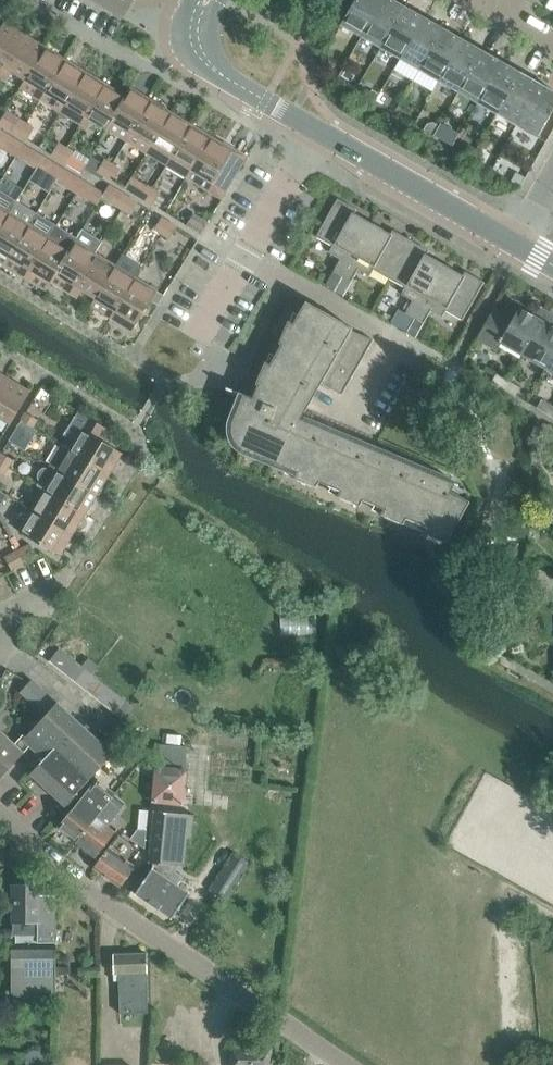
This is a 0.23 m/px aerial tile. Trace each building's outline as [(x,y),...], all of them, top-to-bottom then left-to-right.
[(360,37),(381,0),(355,0),(340,26),(360,37)] [(391,0),(381,0),(360,37),(379,48),(403,7),(391,0)] [(423,18),(403,7),(379,48),(399,60),(423,18)] [(399,60),(418,71),(442,29),(423,18),(399,60)] [(4,23),(0,30),(0,77),(25,36),(4,23)] [(461,40),(442,29),(418,71),(437,82),(461,40)] [(25,36),(0,77),(0,78),(7,82),(12,74),(25,82),(45,49),(25,36)] [(437,82),(457,93),(481,51),(461,40),(437,82)] [(35,98),(40,102),(65,61),(45,49),(25,82),(39,91),(35,98)] [(500,62),(481,51),(457,93),(476,104),(500,62)] [(86,73),(65,61),(40,102),(48,106),(52,99),(65,106),(65,107),(86,73)] [(476,104),(495,115),(519,73),(500,62),(476,104)] [(60,114),(81,126),(106,86),(86,73),(65,107),(65,106),(60,114)] [(539,84),(519,73),(495,115),(515,126),(539,84)] [(535,138),(552,106),(552,92),(539,84),(515,126),(535,138)] [(125,97),(106,86),(81,126),(87,130),(92,122),(106,131),(131,90),(130,89),(125,97)] [(151,102),(131,90),(106,131),(107,132),(112,123),(126,131),(121,140),(126,143),(151,102)] [(172,114),(151,102),(126,143),(134,148),(139,139),(152,146),(172,114)] [(192,127),(172,114),(152,146),(167,155),(162,164),(167,168),(192,127)] [(10,132),(19,137),(27,124),(18,118),(10,132)] [(423,130),(432,136),(438,125),(433,122),(427,124),(423,130)] [(34,128),(27,124),(19,137),(26,142),(34,128)] [(167,168),(174,172),(186,179),(191,171),(192,172),(212,139),(192,127),(167,168)] [(451,129),(444,142),(451,146),(458,133),(451,129)] [(16,158),(24,145),(11,137),(3,133),(0,138),(0,147),(16,158)] [(234,152),(212,139),(188,179),(201,188),(209,192),(222,200),(247,160),(233,152),(234,152)] [(58,142),(50,156),(59,162),(68,148),(58,142)] [(465,142),(460,151),(471,157),(475,148),(465,142)] [(16,158),(28,165),(36,152),(24,145),(16,158)] [(482,150),(477,147),(471,157),(480,162),(483,156),(482,150)] [(59,162),(66,166),(80,175),(84,168),(70,159),(74,152),(68,148),(59,162)] [(65,169),(36,152),(28,165),(43,175),(56,183),(65,169)] [(96,172),(105,178),(113,165),(104,159),(96,172)] [(113,165),(105,178),(112,182),(120,169),(113,165)] [(68,189),(77,195),(85,182),(65,169),(56,183),(68,189)] [(85,182),(77,195),(97,207),(103,196),(105,194),(85,182)] [(136,197),(146,203),(154,189),(144,184),(136,197)] [(110,185),(105,194),(103,196),(115,203),(121,192),(110,185)] [(154,189),(146,203),(152,207),(160,193),(154,189)] [(17,202),(0,192),(0,230),(17,202)] [(121,192),(115,203),(113,205),(129,215),(137,202),(121,192)] [(332,272),(341,277),(371,224),(354,214),(356,210),(337,199),(315,237),(332,247),(328,253),(339,260),(332,272)] [(0,230),(0,264),(5,267),(37,215),(17,202),(0,230)] [(208,223),(202,219),(193,213),(185,226),(200,236),(208,223)] [(37,215),(5,267),(26,279),(57,227),(37,215)] [(163,236),(171,223),(161,217),(153,230),(163,236)] [(177,227),(171,223),(163,236),(169,240),(177,227)] [(373,270),(388,279),(410,241),(392,230),(390,234),(371,224),(341,277),(350,282),(358,269),(369,276),(373,270)] [(57,227),(26,279),(47,292),(52,283),(51,283),(76,242),(78,239),(57,227)] [(405,313),(413,318),(444,265),(426,255),(428,251),(410,241),(388,279),(404,288),(401,294),(412,301),(405,313)] [(72,295),(96,255),(76,242),(51,283),(52,283),(72,295)] [(116,267),(96,255),(72,295),(79,300),(83,292),(94,299),(96,300),(116,267)] [(413,318),(423,324),(430,311),(441,318),(445,311),(462,321),(483,283),(464,272),(462,276),(444,265),(413,318)] [(106,316),(112,320),(137,279),(116,267),(96,300),(94,299),(89,307),(106,316)] [(324,287),(333,291),(341,277),(332,272),(324,287)] [(350,282),(341,277),(333,291),(342,297),(350,282)] [(137,279),(112,320),(131,332),(150,301),(158,306),(164,296),(137,279)] [(240,415),(235,410),(231,420),(230,423),(230,426),(230,428),(230,430),(230,432),(230,434),(231,437),(232,439),(233,442),(234,443),(236,446),(239,448),(241,449),(244,451),(296,473),(293,479),(314,487),(316,481),(340,491),(336,497),(359,506),(361,500),(383,509),(380,515),(402,524),(405,519),(427,527),(424,533),(439,540),(445,542),(468,502),(450,491),(454,483),(373,449),(311,423),(314,415),(305,411),(320,384),(341,395),(373,340),(350,331),(352,328),(305,302),(292,324),(288,321),(278,343),(280,345),(274,356),(269,365),(264,362),(255,384),(257,386),(252,398),(226,388),(225,389),(249,399),(240,415)] [(493,308),(475,340),(495,351),(500,342),(520,354),(545,310),(536,305),(528,313),(518,307),(511,319),(493,308)] [(520,354),(544,367),(552,351),(552,328),(552,327),(552,323),(552,314),(545,310),(520,354)] [(405,313),(396,327),(405,332),(406,330),(413,318),(405,313)] [(416,335),(423,324),(413,318),(406,330),(416,335)] [(544,367),(552,373),(552,351),(544,367)] [(496,374),(491,382),(501,388),(506,380),(496,374)] [(10,382),(0,375),(0,398),(10,382)] [(520,388),(506,380),(501,388),(515,396),(520,388)] [(0,398),(0,419),(12,426),(31,395),(29,393),(10,382),(0,398)] [(541,400),(536,408),(547,414),(552,406),(541,400)] [(28,414),(24,422),(33,428),(38,420),(28,414)] [(90,419),(71,451),(109,474),(121,454),(98,439),(105,428),(90,419)] [(28,436),(33,428),(24,422),(19,430),(11,443),(20,448),(28,436)] [(62,447),(50,466),(58,471),(96,495),(109,474),(71,451),(70,452),(62,447)] [(4,454),(0,461),(0,463),(8,468),(13,460),(4,454)] [(8,468),(0,463),(0,474),(4,476),(8,468)] [(96,495),(58,471),(50,466),(48,468),(47,469),(43,469),(40,471),(38,475),(38,479),(39,483),(37,487),(45,492),(46,491),(84,515),(96,495)] [(46,491),(45,492),(33,511),(71,535),(84,515),(46,491)] [(59,556),(71,535),(33,511),(20,533),(52,553),(53,553),(59,556)] [(31,547),(18,553),(24,564),(37,558),(31,547)] [(24,564),(18,553),(5,559),(11,571),(24,564)] [(58,650),(49,662),(71,680),(81,667),(59,650),(58,650)] [(88,658),(81,667),(91,675),(98,667),(88,658)] [(24,735),(16,743),(24,751),(30,745),(45,758),(30,773),(65,805),(132,734),(121,723),(101,744),(33,680),(21,693),(45,715),(25,737),(24,735)] [(125,701),(115,714),(121,719),(131,706),(125,701)] [(24,751),(16,743),(0,728),(0,777),(24,751)] [(156,742),(154,765),(185,768),(187,745),(156,742)] [(120,747),(109,761),(116,767),(127,752),(120,747)] [(78,804),(58,829),(77,843),(98,816),(110,801),(114,796),(115,794),(98,781),(93,788),(91,786),(78,804)] [(98,816),(77,843),(95,857),(114,833),(107,827),(121,809),(125,804),(114,796),(110,801),(98,816)] [(178,885),(183,876),(175,870),(178,865),(181,865),(182,865),(182,864),(181,864),(181,858),(183,836),(190,837),(190,834),(192,817),(192,815),(194,815),(194,814),(153,810),(153,811),(154,811),(150,861),(148,860),(148,862),(149,862),(152,862),(151,868),(135,893),(172,917),(188,893),(178,885)] [(143,828),(138,828),(137,828),(130,837),(142,846),(143,828)] [(139,851),(117,835),(95,868),(122,887),(135,868),(130,864),(139,851)] [(232,852),(210,889),(225,899),(248,863),(232,852)] [(39,887),(13,887),(13,937),(38,937),(38,944),(56,944),(56,898),(39,898),(39,887)] [(56,947),(11,947),(11,996),(56,996),(56,947)] [(118,973),(118,1013),(147,1013),(146,953),(113,954),(113,973),(118,973)] [(271,1049),(231,1047),(230,1064),(270,1064),(271,1049)] [(25,1064),(26,1064),(42,1064),(44,1062),(43,1055),(37,1050),(29,1051),(25,1057),(25,1064)]
